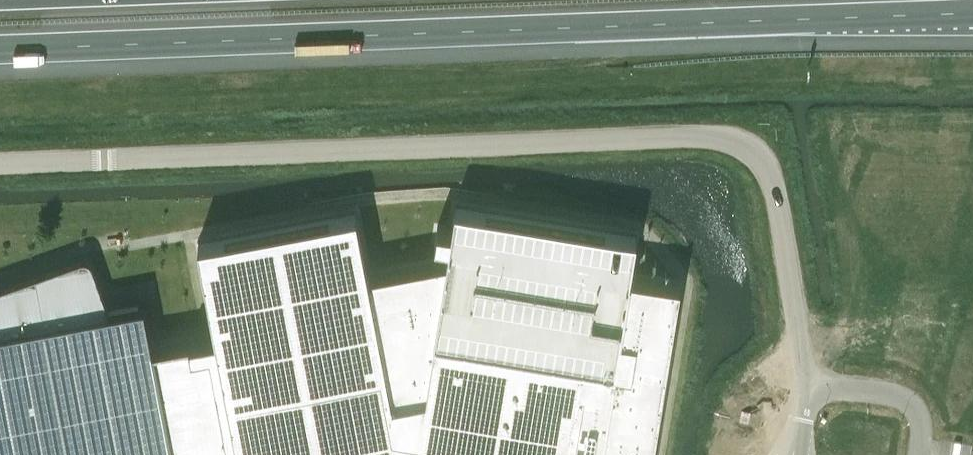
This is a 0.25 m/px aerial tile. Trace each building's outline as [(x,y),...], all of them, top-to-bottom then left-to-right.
[(153,348),(173,454),(649,454),(677,285),(628,278),(635,235),(456,206),(448,259),(368,274),(357,212),(199,241),(216,335),(153,348)] [(153,348),(144,302),(112,308),(93,259),(89,255),(84,255),(0,285),(0,454),(173,454),(153,348)]
